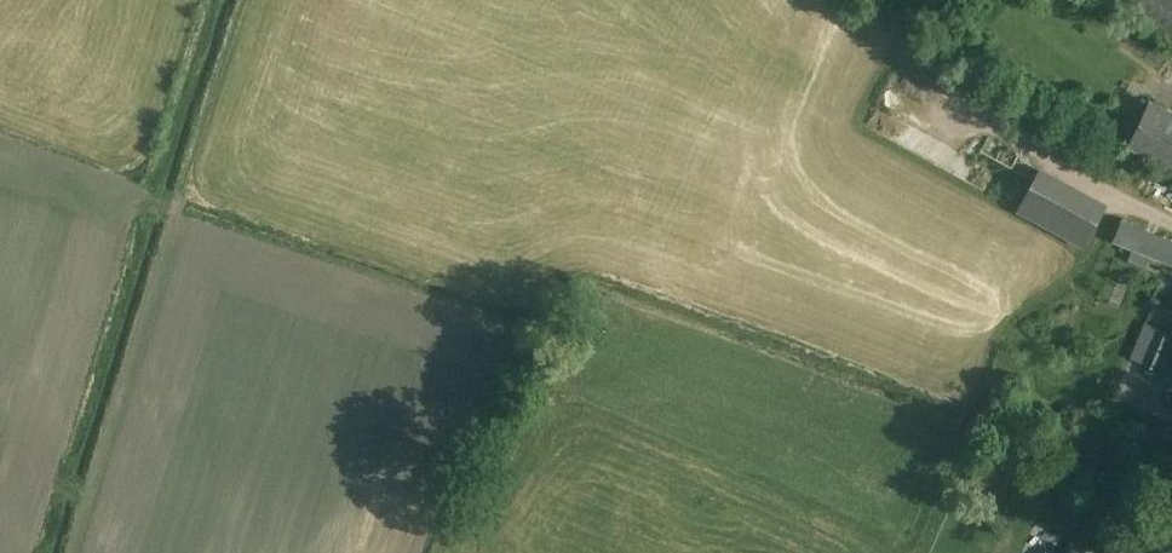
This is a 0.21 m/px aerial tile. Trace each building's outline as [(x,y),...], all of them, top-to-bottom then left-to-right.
[(1171,43),(1171,0),(1117,0),(1171,43)] [(1152,100),(1130,143),(1171,164),(1171,110),(1152,100)] [(1109,204),(1040,167),(1017,211),(1086,247),(1109,204)] [(1124,219),(1114,242),(1171,265),(1171,238),(1124,219)] [(1146,322),(1132,357),(1158,368),(1171,333),(1146,322)]
